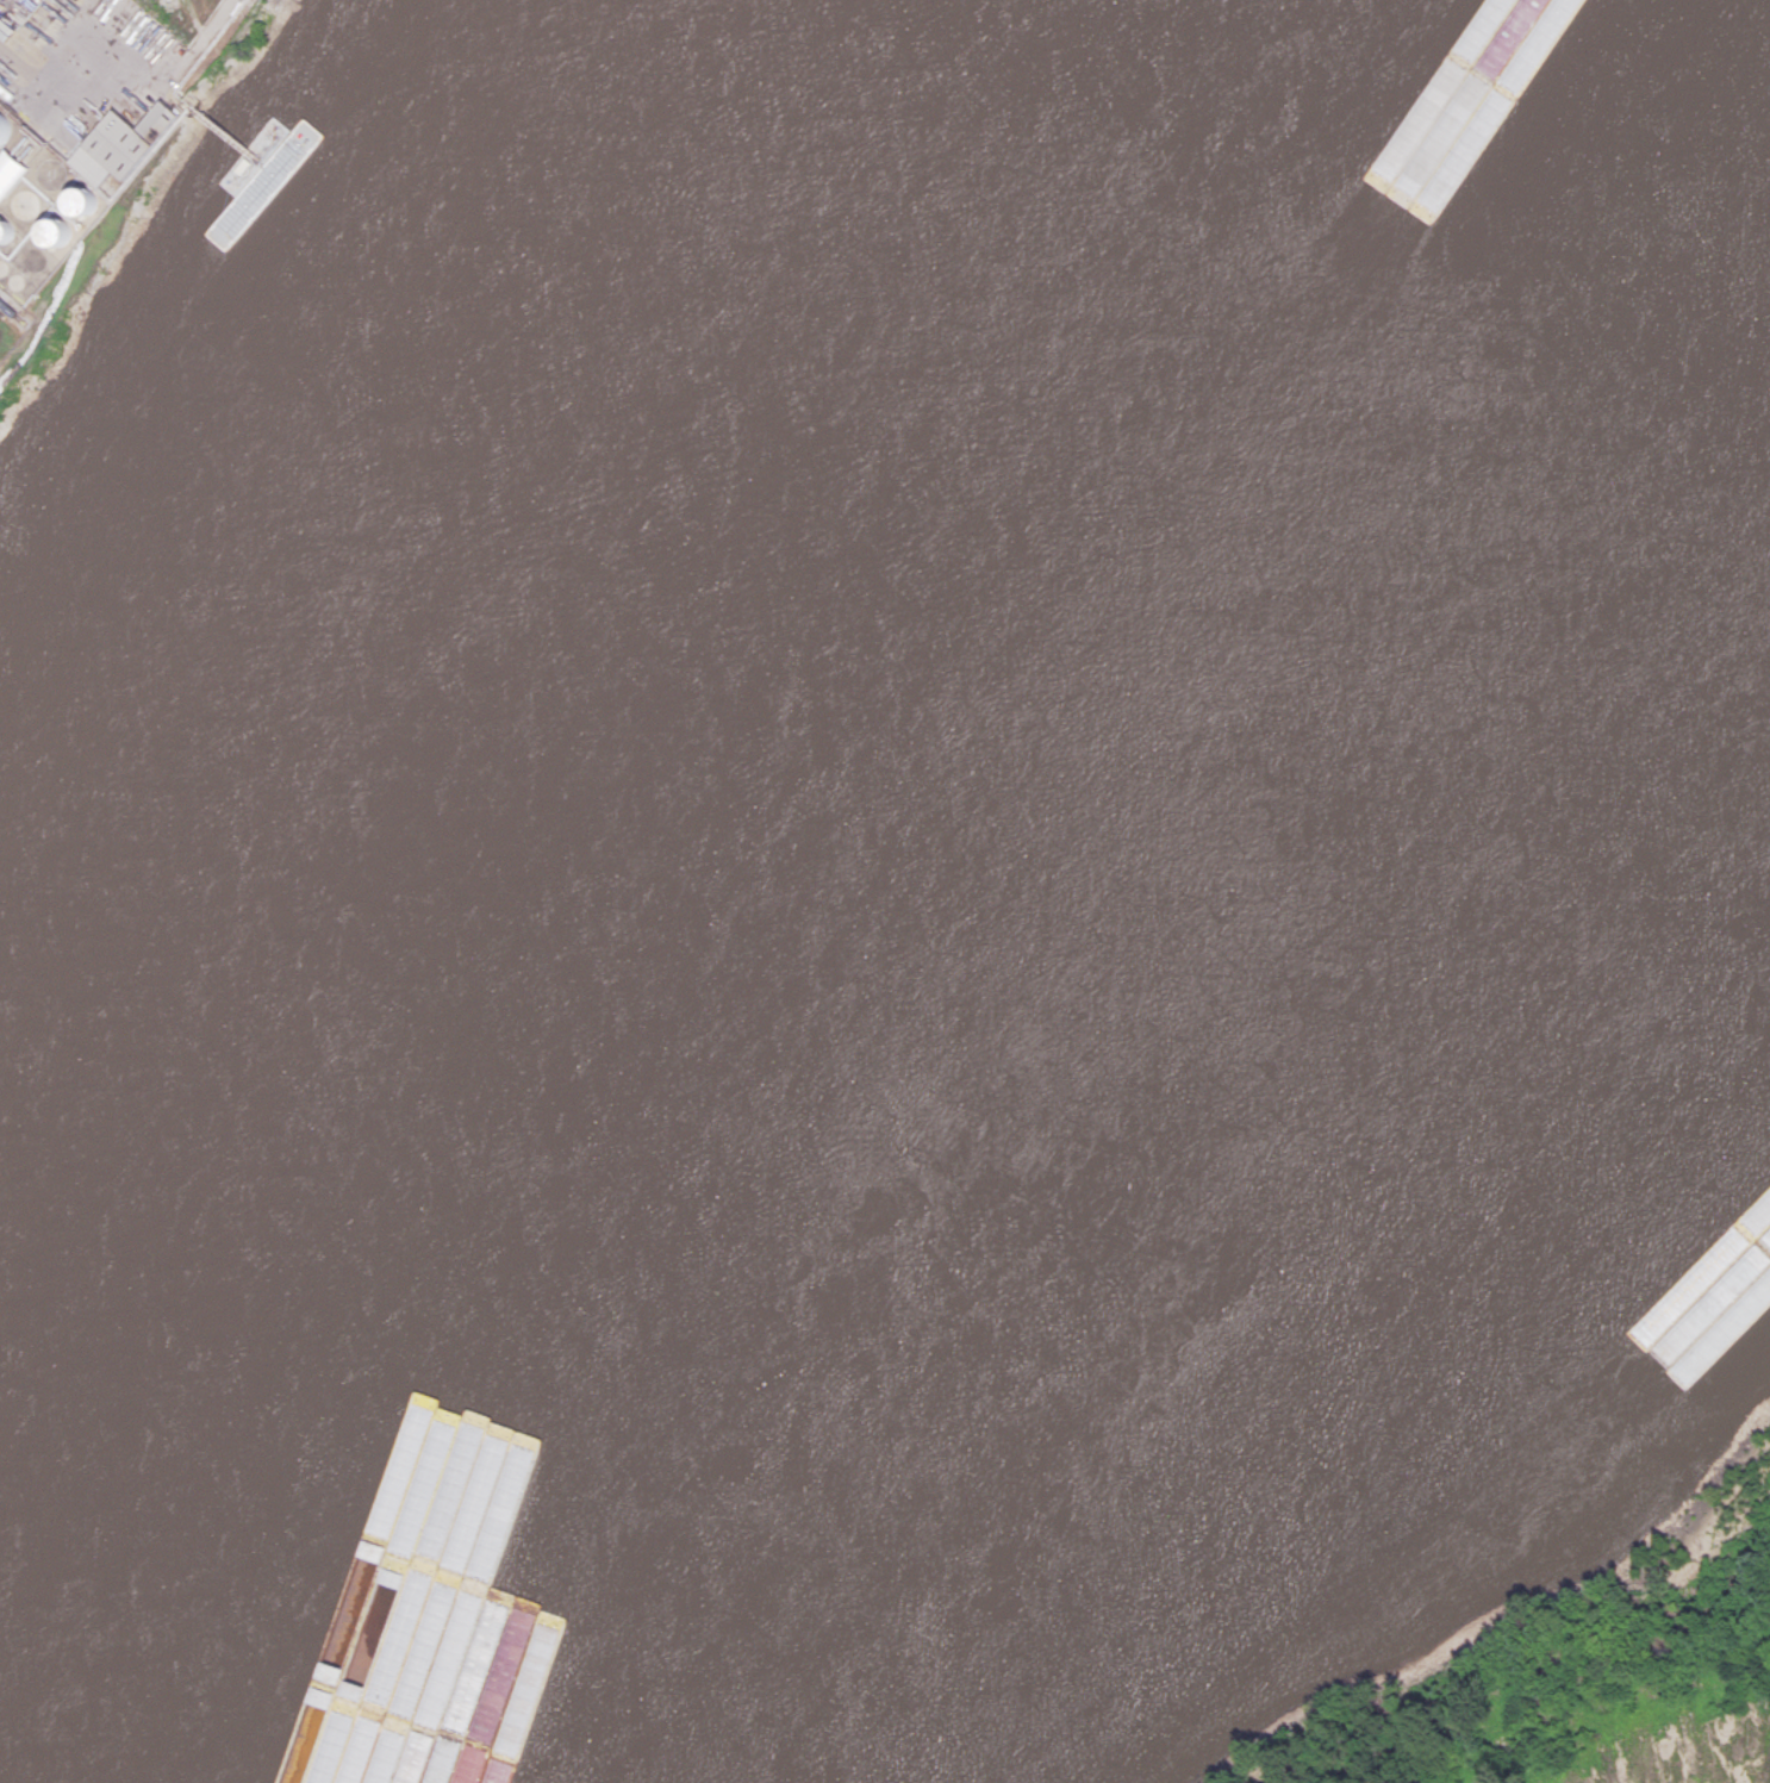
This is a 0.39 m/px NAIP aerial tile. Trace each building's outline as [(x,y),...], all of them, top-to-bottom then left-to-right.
[(1427,67),(1449,75),(1454,61),(1432,53),(1427,67)] [(1474,85),(1481,70),(1460,61),(1453,75),(1474,85)] [(1503,84),(1483,75),(1476,91),(1496,99),(1503,84)] [(71,162),(102,186),(115,170),(129,182),(183,115),(164,99),(140,128),(115,108),(71,162)] [(5,144),(0,147),(0,112),(6,116),(10,120),(12,126),(12,133),(10,139),(5,144)] [(30,168),(7,147),(0,155),(0,201),(30,168)] [(1402,197),(1401,199),(1407,201),(1411,191),(1422,195),(1428,180),(1380,160),(1370,183),(1402,197)] [(98,192),(100,197),(101,201),(101,206),(99,210),(95,213),(91,216),(86,217),(81,216),(77,213),(74,210),(71,205),(71,200),(73,195),(75,191),(80,188),(85,187),(89,187),(94,188),(98,192)] [(39,194),(42,198),(43,202),(42,207),(39,212),(37,216),(32,218),(27,219),(23,218),(18,216),(14,212),(13,207),(12,202),(14,198),(17,193),(20,191),(26,188),(31,189),(35,191),(39,194)] [(71,222),(74,226),(75,231),(75,236),(73,239),(69,243),(66,245),(61,247),(56,245),(51,243),(48,239),(45,235),(45,230),(46,225),(50,220),(54,218),(58,217),(63,217),(68,219),(71,222)] [(2,243),(0,242),(0,220),(2,220),(6,220),(11,222),(13,224),(15,227),(15,231),(14,236),(13,239),(10,242),(6,243),(2,243)] [(1,276),(0,276),(0,260),(1,260),(5,260),(7,261),(8,262),(10,264),(11,268),(10,270),(8,273),(7,275),(5,275),(1,276)] [(25,276),(26,279),(27,282),(26,285),(25,287),(24,289),(21,289),(18,291),(15,289),(13,288),(12,286),(11,283),(11,280),(12,278),(13,275),(15,274),(18,274),(21,274),(24,275),(25,276)] [(1751,1404),(1733,1387),(1720,1401),(1738,1418),(1751,1404)]
